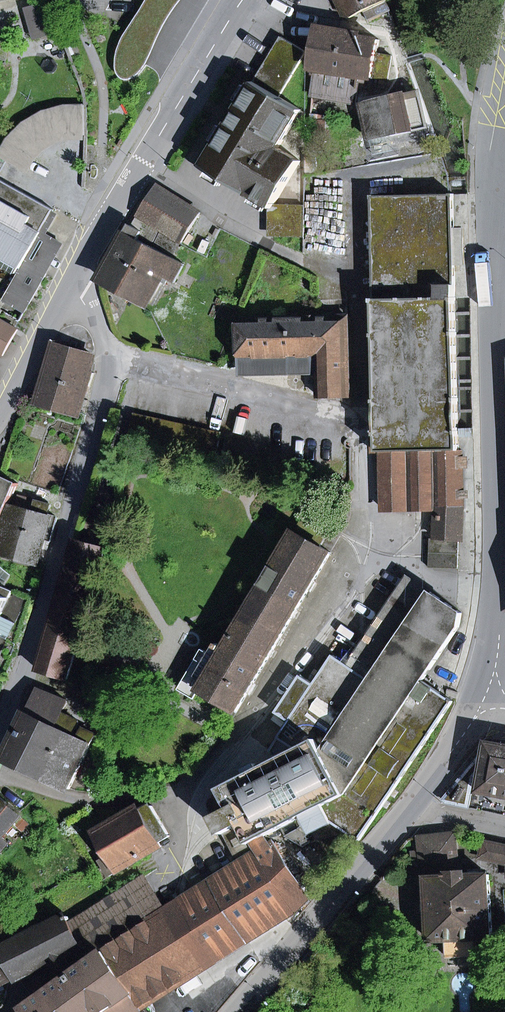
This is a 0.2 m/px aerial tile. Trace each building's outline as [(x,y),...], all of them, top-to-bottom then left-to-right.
[(147,65),(141,62),(179,0),(147,0),(123,40),(117,55),(117,70),(120,76),(125,79),(129,80),(135,77),(147,65)] [(346,16),(350,17),(386,0),(338,0),(346,16)] [(50,34),(42,5),(26,9),(35,39),(50,34)] [(361,76),(388,81),(392,56),(377,53),(379,40),(362,37),(362,35),(319,27),(312,67),(316,68),(311,96),(357,103),(361,76)] [(268,206),(270,202),(274,205),(300,161),(278,148),(301,110),(279,97),(305,51),(281,37),(203,167),(253,197),(250,203),(264,211),(268,206)] [(391,134),(391,137),(427,127),(417,91),(362,104),(370,139),(391,134)] [(65,106),(69,136),(84,135),(84,105),(65,106)] [(65,106),(44,112),(55,139),(69,136),(65,106)] [(44,112),(24,123),(42,147),(55,139),(44,112)] [(42,147),(24,123),(8,139),(32,157),(42,147)] [(8,139),(0,153),(0,156),(25,170),(32,157),(8,139)] [(21,268),(54,210),(0,179),(0,256),(20,267),(21,268)] [(164,231),(181,242),(200,213),(159,186),(134,227),(142,232),(141,234),(155,242),(162,229),(164,231)] [(462,450),(460,450),(454,194),(372,195),(374,299),(378,452),(382,451),(383,509),(437,509),(436,538),(430,538),(429,568),(458,569),(459,539),(462,539),(463,507),(462,450)] [(304,237),(304,206),(274,205),(274,237),(304,237)] [(3,301),(26,313),(65,244),(48,234),(60,213),(54,210),(21,268),(3,301)] [(126,233),(101,278),(126,292),(152,247),(138,240),(141,234),(142,232),(134,227),(131,225),(126,233)] [(156,242),(173,254),(181,242),(164,231),(156,242)] [(175,282),(183,265),(152,247),(126,292),(148,303),(164,276),(175,282)] [(20,267),(0,256),(0,265),(16,274),(20,267)] [(318,375),(319,397),(350,396),(348,317),(240,319),(241,359),(318,357),(318,375)] [(3,356),(18,330),(0,320),(0,354),(3,356)] [(40,401),(82,413),(94,373),(87,371),(92,354),(59,345),(40,401)] [(241,376),(318,375),(318,357),(241,359),(241,376)] [(19,483),(0,475),(0,524),(19,483)] [(44,537),(52,539),(58,518),(48,515),(51,505),(37,501),(34,511),(14,506),(8,529),(0,527),(0,550),(38,561),(44,537)] [(321,547),(336,521),(310,505),(224,651),(221,649),(222,646),(219,644),(213,654),(194,686),(201,690),(237,712),(279,642),(312,585),(331,553),(321,547)] [(68,679),(106,548),(77,539),(39,671),(68,679)] [(347,832),(359,840),(453,701),(422,681),(466,616),(408,577),(349,665),(334,654),(315,684),(301,675),(277,712),(290,721),(280,737),(298,749),(318,739),(347,794),(325,806),(333,823),(347,832)] [(13,591),(3,587),(0,585),(0,617),(13,591)] [(201,690),(194,686),(213,654),(204,649),(179,689),(196,699),(201,690)] [(68,701),(40,689),(7,757),(33,770),(30,776),(36,779),(39,773),(45,776),(68,733),(56,727),(62,714),(68,701)] [(72,735),(79,722),(62,714),(56,727),(68,733),(45,776),(70,789),(93,744),(88,742),(93,733),(84,728),(79,739),(72,735)] [(315,833),(319,840),(347,832),(333,823),(325,806),(347,794),(318,739),(298,749),(280,737),(271,751),(282,758),(260,769),(257,763),(245,769),(248,775),(222,789),(224,793),(213,799),(210,803),(215,818),(240,865),(270,847),(264,837),(302,817),(304,822),(307,827),(286,837),(304,848),(312,844),(308,836),(315,833)] [(488,743),(484,766),(473,764),(443,800),(447,803),(469,807),(474,777),(477,774),(482,775),(480,792),(504,796),(504,746),(488,743)] [(9,844),(2,837),(21,814),(0,797),(0,854),(9,844)] [(159,842),(170,836),(152,805),(141,812),(139,807),(96,832),(119,871),(162,846),(159,842)] [(312,844),(319,840),(315,833),(308,836),(312,844)] [(423,869),(458,865),(454,834),(420,838),(421,843),(415,843),(416,852),(421,851),(423,869)] [(484,842),(482,857),(504,863),(504,846),(484,842)] [(308,897),(275,843),(270,847),(240,865),(211,883),(247,941),(296,910),(308,897)] [(477,957),(476,939),(493,938),(491,875),(468,876),(468,873),(450,873),(450,876),(428,877),(431,941),(447,940),(448,958),(477,957)] [(51,961),(64,980),(104,952),(168,911),(144,877),(70,923),(66,915),(35,931),(36,933),(0,950),(0,986),(51,961)] [(181,902),(217,960),(247,941),(211,883),(181,902)] [(104,952),(142,1007),(217,960),(181,902),(168,911),(104,952)] [(142,1007),(104,952),(64,980),(59,984),(49,969),(30,983),(36,992),(40,997),(21,1011),(134,1011),(142,1007)]
